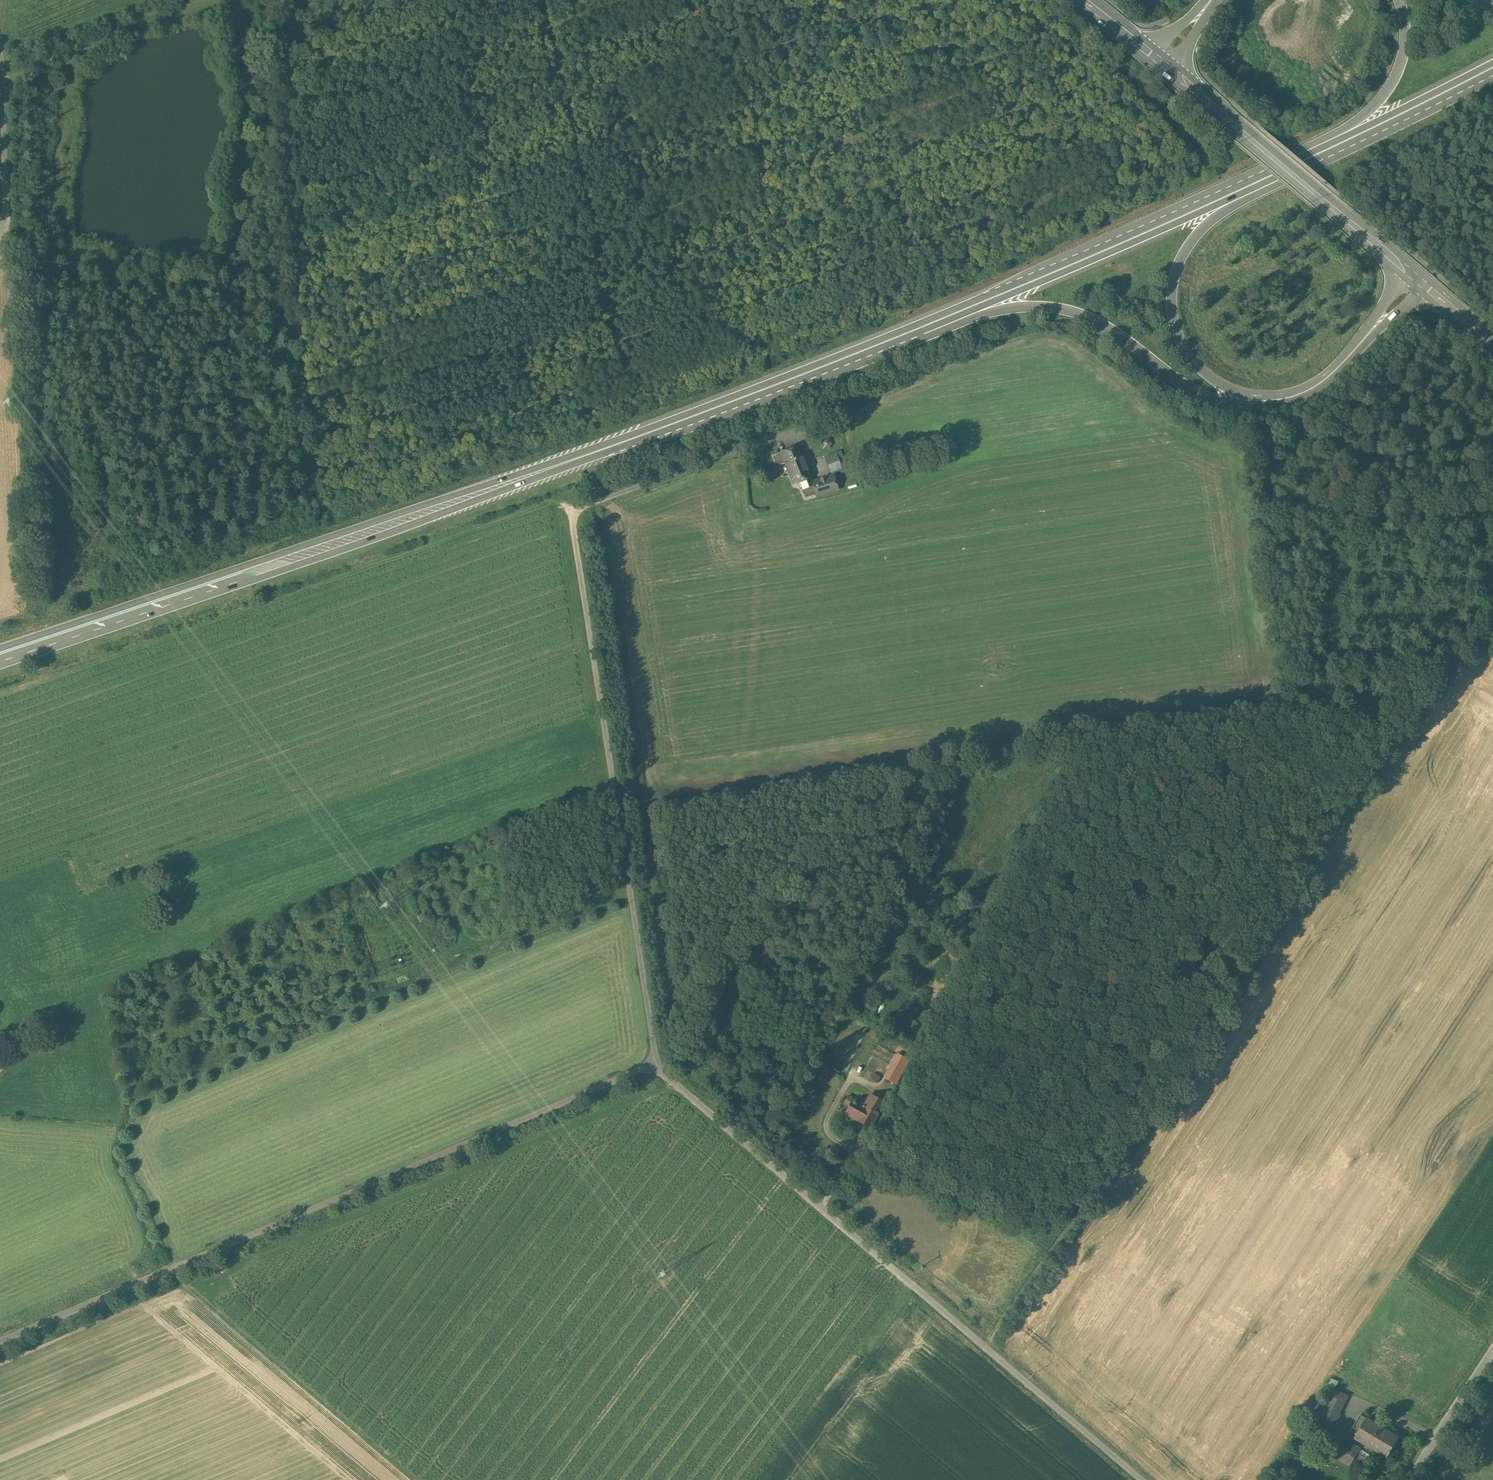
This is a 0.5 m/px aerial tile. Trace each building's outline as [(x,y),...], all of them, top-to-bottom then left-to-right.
[(798,446),(781,452),(781,453),(774,456),(778,466),(785,463),(793,483),(798,481),(803,494),(814,490),(815,490),(812,481),(806,467),(808,465),(807,462),(804,462),(798,446)] [(843,456),(842,456),(840,451),(836,452),(842,469),(847,467),(843,456)] [(836,452),(825,457),(831,473),(842,469),(836,452)] [(832,475),(812,481),(815,490),(814,490),(816,496),(838,489),(834,476),(832,475)] [(898,1053),(883,1077),(895,1084),(909,1059),(898,1053)] [(811,1079),(821,1082),(826,1067),(816,1064),(811,1079)] [(864,1105),(853,1099),(845,1113),(870,1127),(884,1102),(870,1094),(864,1105)] [(1349,1395),(1333,1387),(1317,1420),(1334,1428),(1349,1395)] [(1366,1418),(1355,1437),(1370,1446),(1368,1449),(1385,1459),(1399,1437),(1366,1418)] [(1359,1448),(1345,1439),(1336,1456),(1351,1464),(1359,1448)]
